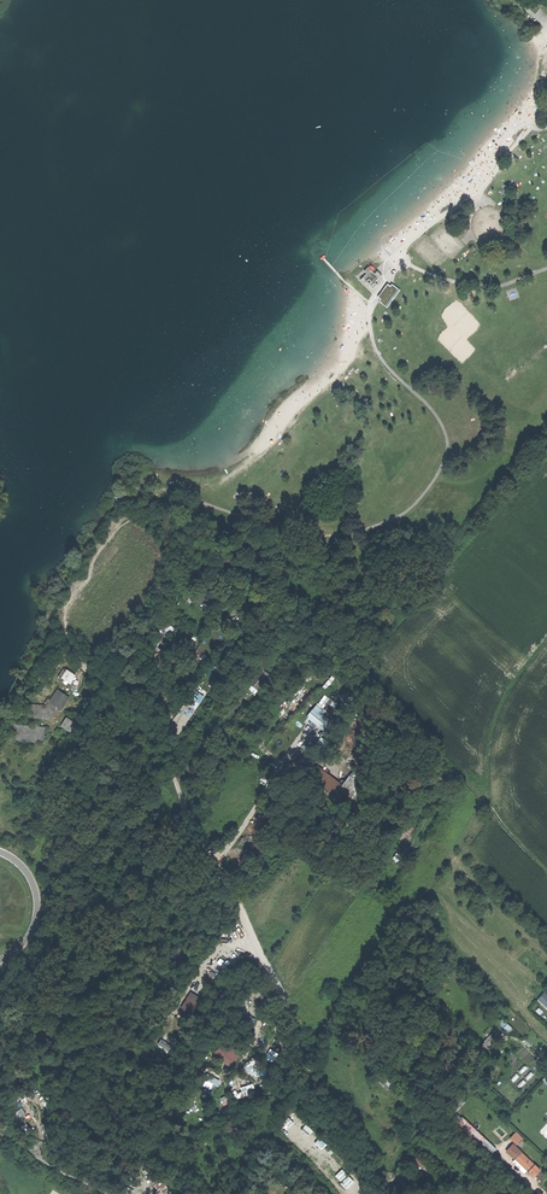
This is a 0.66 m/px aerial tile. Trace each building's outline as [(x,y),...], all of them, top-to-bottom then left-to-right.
[(365,271),(367,274),(360,280),(365,285),(367,282),(373,289),(378,284),(379,284),(386,277),(379,270),(374,273),(369,267),(365,271)] [(390,287),(387,284),(377,297),(379,302),(381,305),(390,287)] [(392,285),(391,286),(390,287),(382,304),(387,308),(400,291),(392,285)] [(241,624),(249,629),(255,620),(247,615),(241,624)] [(225,656),(230,660),(235,653),(230,650),(225,656)] [(59,675),(62,678),(67,671),(64,669),(59,675)] [(76,677),(67,671),(62,678),(62,679),(70,684),(76,677)] [(53,706),(54,706),(63,694),(60,691),(58,689),(58,690),(57,689),(50,699),(48,702),(53,706)] [(327,716),(337,703),(326,694),(307,717),(324,730),(332,721),(327,716)] [(53,706),(46,706),(46,711),(37,711),(37,705),(29,705),(29,707),(30,710),(31,712),(33,715),(35,716),(38,718),(41,719),(44,718),(48,717),(51,715),(52,713),(54,709),(54,706),(53,706)] [(73,734),(79,726),(65,717),(60,725),(73,734)] [(43,727),(34,726),(33,732),(22,731),(22,726),(13,725),(13,728),(14,731),(16,734),(18,737),(21,739),(25,741),(30,741),(34,740),(38,738),(40,735),(42,732),(43,727)] [(351,811),(358,801),(316,768),(308,779),(351,811)] [(181,1008),(191,1015),(202,997),(192,991),(181,1008)] [(546,1006),(546,992),(546,991),(539,999),(546,1006)] [(503,1019),(500,1023),(509,1031),(512,1027),(503,1019)] [(229,1065),(238,1056),(225,1043),(216,1052),(229,1065)] [(253,1058),(245,1066),(251,1073),(259,1064),(253,1058)] [(211,1089),(214,1084),(219,1087),(224,1076),(209,1069),(201,1084),(211,1089)] [(384,1072),(379,1077),(378,1078),(382,1082),(388,1076),(384,1072)] [(395,1083),(388,1076),(382,1082),(389,1089),(391,1087),(395,1083)] [(21,1119),(34,1110),(30,1103),(16,1111),(21,1119)] [(489,1139),(494,1134),(487,1128),(482,1133),(489,1139)] [(518,1145),(525,1137),(517,1131),(510,1138),(518,1145)] [(519,1151),(512,1157),(528,1173),(531,1170),(535,1166),(519,1151)] [(349,1175),(353,1180),(357,1176),(352,1172),(349,1175)] [(150,1180),(158,1190),(166,1184),(158,1174),(150,1180)]
